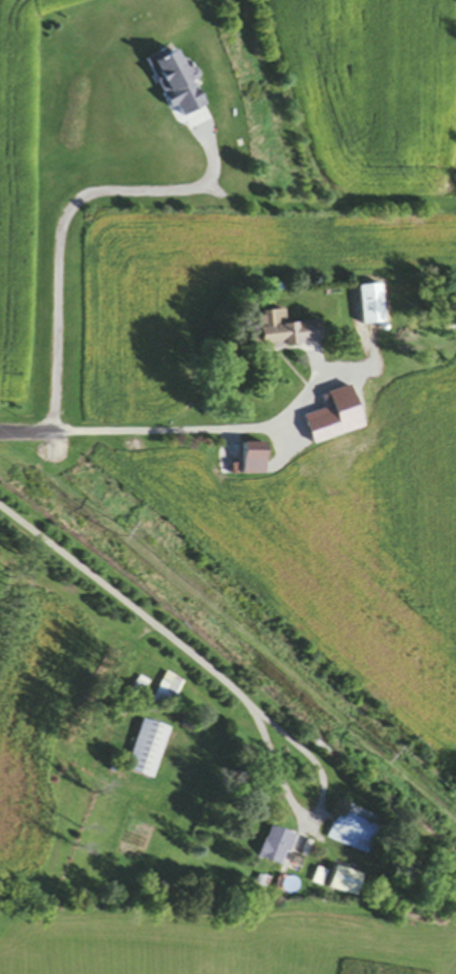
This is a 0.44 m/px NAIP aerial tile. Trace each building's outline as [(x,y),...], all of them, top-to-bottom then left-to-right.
[(205,110),(182,48),(150,60),(169,111),(179,107),(184,118),(205,110)] [(359,289),(363,328),(385,325),(381,286),(359,289)] [(260,314),(263,350),(323,345),(321,323),(277,327),(276,313),(260,314)] [(336,395),(363,395),(363,381),(336,381),(336,395)] [(245,466),(244,466),(244,471),(264,471),(264,465),(267,465),(267,454),(245,454),(245,466)] [(157,718),(161,710),(169,714),(184,684),(166,675),(146,713),(157,718)] [(154,781),(168,730),(141,722),(126,773),(154,781)] [(367,856),(378,826),(338,812),(327,842),(367,856)] [(258,860),(284,869),(295,837),(269,828),(258,860)] [(353,898),(360,876),(332,868),(326,891),(353,898)]
